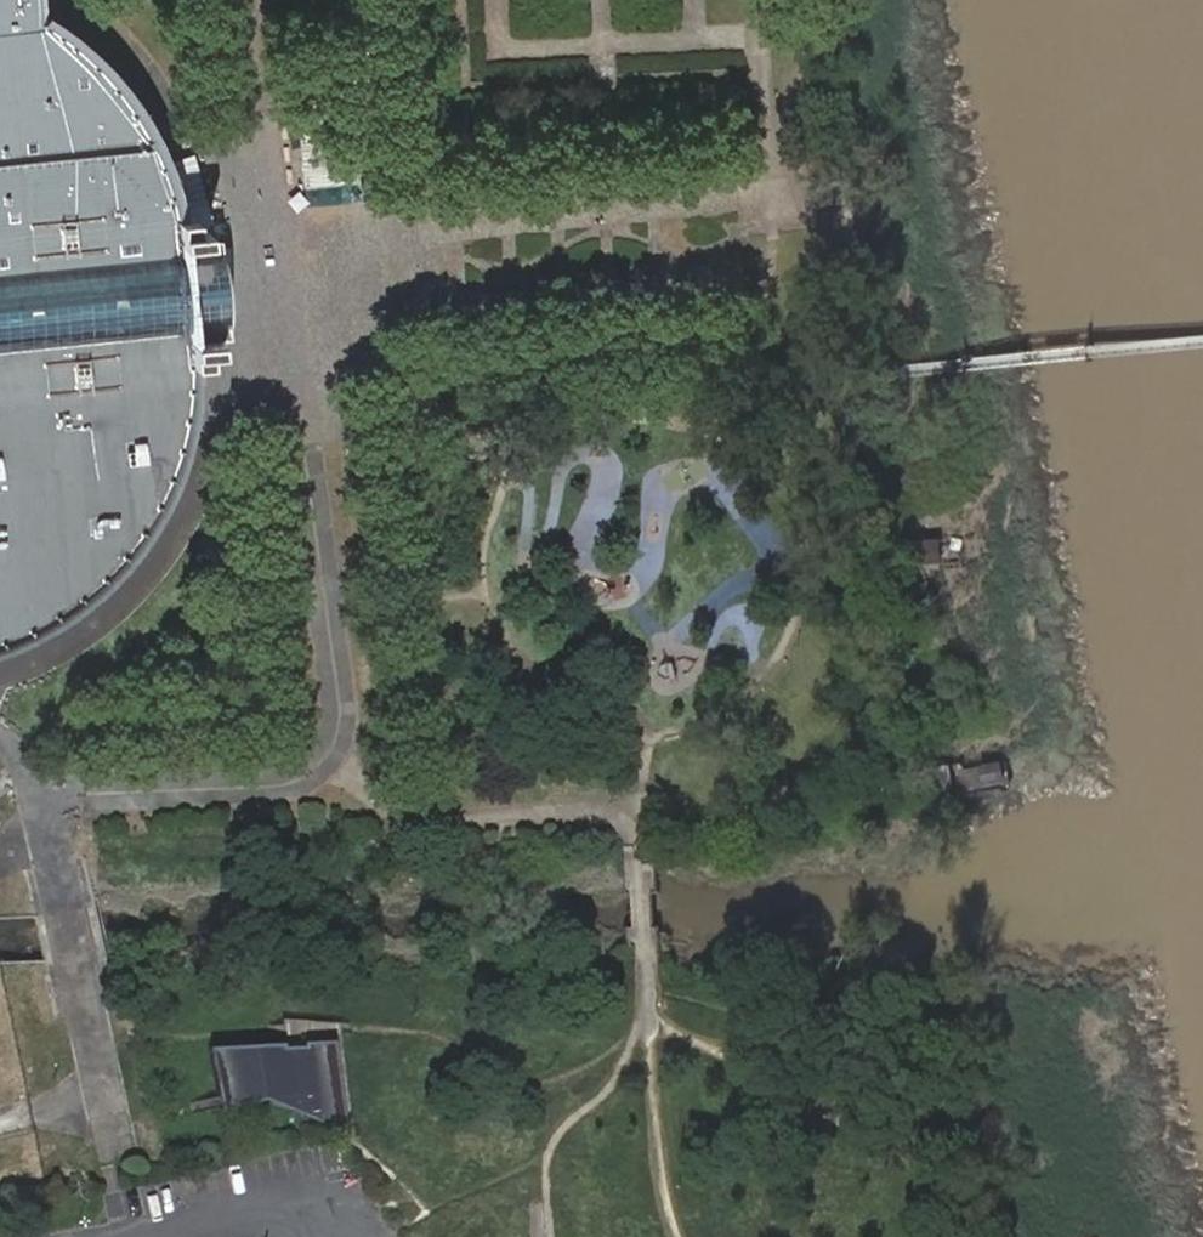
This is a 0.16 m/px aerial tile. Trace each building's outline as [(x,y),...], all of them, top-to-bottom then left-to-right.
[(39,0),(0,0),(0,640),(12,636),(59,609),(78,595),(104,570),(122,548),(140,523),(155,498),(171,458),(179,422),(184,366),(178,291),(171,216),(161,177),(145,139),(129,113),(115,92),(83,57),(41,21),(39,0)] [(348,1104),(344,1039),(220,1046),(224,1111),(348,1104)]
